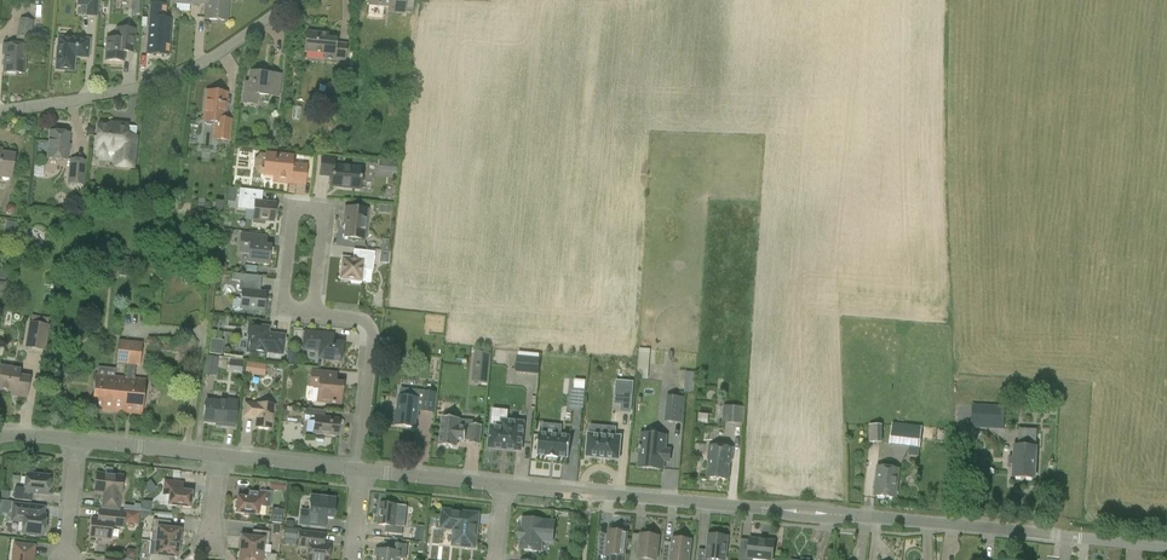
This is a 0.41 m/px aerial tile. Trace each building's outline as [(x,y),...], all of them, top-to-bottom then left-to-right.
[(85,16),(98,17),(99,0),(77,0),(76,6),(86,6),(85,16)] [(173,4),(200,5),(206,5),(205,20),(227,21),(229,0),(173,0),(173,4)] [(388,7),(388,13),(405,14),(405,9),(413,9),(414,0),(369,0),(368,5),(388,7)] [(149,9),(146,54),(164,55),(164,44),(170,44),(172,20),(160,20),(160,10),(149,9)] [(17,36),(14,45),(5,44),(3,72),(25,74),(27,46),(31,46),(31,45),(47,46),(48,33),(31,32),(32,20),(20,19),(17,36)] [(107,39),(106,61),(123,62),(124,52),(132,53),(134,30),(117,29),(116,39),(107,39)] [(304,52),(324,54),(323,59),(346,61),(347,44),(336,43),(336,40),(327,39),(328,33),(306,31),(304,52)] [(59,39),(57,69),(72,70),(74,56),(87,57),(88,41),(59,39)] [(256,104),(257,95),(278,97),(280,75),(264,74),(250,72),(249,83),(245,83),(243,103),(256,104)] [(204,122),(214,123),(212,140),(230,142),(232,120),(224,119),(226,93),(207,91),(204,122)] [(138,136),(127,135),(128,125),(114,123),(114,126),(99,124),(96,149),(114,151),(113,167),(134,169),(138,136)] [(66,160),(68,134),(51,132),(48,158),(66,160)] [(12,176),(15,154),(0,152),(0,174),(12,176)] [(308,164),(292,162),(293,157),(266,154),(263,175),(273,176),(272,182),(290,184),(290,185),(305,187),(308,164)] [(362,168),(333,165),(334,158),(321,157),(319,176),(332,178),(331,186),(360,189),(362,168)] [(86,160),(69,158),(67,184),(84,186),(86,160)] [(237,208),(254,210),(253,220),(273,222),(275,203),(262,202),(263,191),(239,189),(237,208)] [(348,207),(344,237),(364,240),(368,209),(348,207)] [(15,236),(15,221),(7,221),(6,236),(15,236)] [(238,254),(249,255),(248,262),(269,265),(271,247),(257,245),(258,235),(241,232),(238,254)] [(361,284),(361,281),(363,270),(373,271),(375,252),(354,250),(353,258),(342,257),(340,279),(351,280),(350,283),(361,284)] [(239,311),(240,309),(264,311),(266,292),(260,291),(262,276),(232,273),(232,280),(240,281),(239,289),(242,289),(241,298),(236,298),(233,300),(232,307),(235,310),(239,311)] [(29,322),(24,348),(45,351),(49,326),(29,322)] [(282,354),(284,335),(268,333),(269,327),(255,325),(255,324),(248,324),(247,335),(248,336),(246,352),(266,355),(267,353),(282,354)] [(302,350),(319,351),(318,360),(340,362),(342,342),(333,341),(334,332),(304,329),(302,350)] [(222,354),(224,339),(212,338),(210,352),(222,354)] [(116,364),(127,365),(129,341),(120,340),(118,340),(116,364)] [(146,380),(134,379),(135,366),(140,366),(142,342),(129,341),(127,365),(126,378),(122,412),(142,414),(146,380)] [(650,377),(651,348),(640,348),(639,377),(650,377)] [(287,350),(286,364),(295,365),(297,351),(287,350)] [(475,352),(474,360),(489,361),(489,353),(475,352)] [(517,356),(516,373),(539,375),(540,358),(517,356)] [(218,361),(206,359),(204,375),(216,376),(218,361)] [(248,361),(246,372),(266,375),(268,364),(248,361)] [(19,374),(20,370),(0,366),(0,390),(10,392),(10,396),(27,399),(31,376),(19,374)] [(309,388),(318,389),(317,401),(341,404),(343,384),(336,383),(337,372),(311,369),(309,388)] [(686,392),(696,392),(697,371),(686,371),(686,392)] [(91,409),(122,412),(126,378),(95,375),(91,409)] [(576,390),(574,408),(583,409),(585,390),(576,390)] [(623,395),(622,405),(621,412),(631,413),(632,393),(623,392),(623,395)] [(415,427),(418,398),(399,396),(397,413),(395,413),(394,425),(415,427)] [(667,396),(664,422),(683,423),(685,398),(667,396)] [(973,398),(971,427),(1003,429),(1004,406),(987,406),(987,399),(973,398)] [(235,425),(237,400),(226,399),(226,402),(206,400),(204,422),(235,425)] [(274,405),(258,404),(244,402),(242,418),(256,419),(255,427),(270,429),(271,419),(273,420),(274,405)] [(743,425),(745,407),(724,406),(722,423),(743,425)] [(305,415),(315,417),(313,433),(337,436),(339,419),(324,418),(325,410),(306,408),(305,415)] [(458,419),(443,418),(441,418),(439,446),(457,447),(458,441),(465,441),(469,441),(469,444),(480,445),(481,426),(472,425),(473,420),(458,419)] [(490,427),(489,449),(521,451),(523,422),(502,420),(501,428),(490,427)] [(890,444),(920,448),(922,427),(892,424),(890,444)] [(599,436),(600,426),(590,425),(589,435),(587,435),(585,456),(619,459),(620,438),(616,437),(599,436)] [(869,443),(882,443),(882,425),(869,425),(869,443)] [(1019,429),(1018,446),(1014,446),(1012,478),(1035,479),(1036,447),(1037,430),(1019,429)] [(640,433),(637,468),(665,470),(665,462),(667,449),(668,435),(640,433)] [(561,436),(542,434),(540,434),(539,455),(569,458),(570,437),(561,436)] [(732,462),(733,448),(709,445),(708,460),(709,460),(707,478),(729,480),(730,462),(732,462)] [(896,498),(899,469),(877,466),(874,496),(896,498)] [(94,493),(103,493),(102,508),(119,510),(120,495),(121,495),(123,476),(96,473),(94,493)] [(31,501),(32,493),(47,495),(49,477),(27,474),(25,488),(15,487),(14,499),(31,501)] [(270,488),(285,490),(286,482),(271,480),(270,488)] [(151,481),(145,486),(151,494),(158,489),(151,481)] [(163,495),(169,496),(168,506),(190,508),(192,492),(179,491),(180,483),(165,482),(163,495)] [(10,499),(10,491),(2,490),(2,498),(10,499)] [(272,493),(266,493),(251,491),(250,499),(238,497),(237,501),(236,500),(235,501),(234,508),(235,510),(236,510),(236,513),(258,515),(259,506),(270,507),(272,493)] [(311,496),(309,511),(301,510),(300,525),(324,527),(325,518),(333,519),(335,499),(311,496)] [(9,514),(10,501),(0,500),(0,513),(9,514)] [(143,501),(142,510),(151,511),(151,504),(150,502),(143,501)] [(10,522),(23,523),(22,532),(43,534),(45,516),(35,515),(36,505),(12,503),(10,522)] [(130,524),(140,524),(141,503),(131,503),(130,524)] [(378,525),(386,526),(385,533),(402,535),(403,527),(395,526),(397,505),(381,504),(378,525)] [(273,509),(271,522),(281,523),(282,510),(273,509)] [(99,510),(98,520),(92,519),(90,538),(110,540),(112,527),(123,528),(124,513),(99,510)] [(475,548),(479,514),(443,510),(441,528),(454,530),(453,546),(475,548)] [(554,530),(554,522),(523,518),(519,549),(541,551),(543,529),(554,530)] [(153,519),(151,540),(178,544),(180,530),(167,529),(168,521),(153,519)] [(296,540),(297,531),(285,529),(284,539),(296,540)] [(241,537),(240,551),(262,553),(263,545),(269,546),(270,532),(255,530),(254,538),(241,537)] [(416,530),(415,540),(425,542),(426,531),(416,530)] [(627,533),(609,530),(607,545),(599,544),(597,559),(623,559),(624,557),(627,533)] [(309,548),(307,559),(328,559),(330,545),(324,544),(325,534),(299,531),(298,546),(309,548)] [(644,559),(652,559),(656,559),(659,536),(641,534),(639,549),(631,548),(630,559),(644,559)] [(707,551),(699,550),(698,559),(712,559),(713,559),(725,559),(727,537),(709,535),(707,551)] [(691,540),(673,538),(671,553),(663,552),(662,559),(688,559),(691,540)] [(749,550),(740,549),(739,559),(753,559),(753,558),(769,559),(772,559),(774,542),(750,539),(749,550)] [(150,549),(148,559),(163,559),(164,557),(177,558),(178,544),(151,540),(150,549)] [(14,544),(13,559),(33,559),(34,547),(14,544)] [(396,551),(376,549),(375,557),(377,557),(377,559),(400,559),(406,559),(408,545),(397,544),(396,551)] [(262,553),(240,551),(239,559),(274,559),(275,554),(262,553)]
